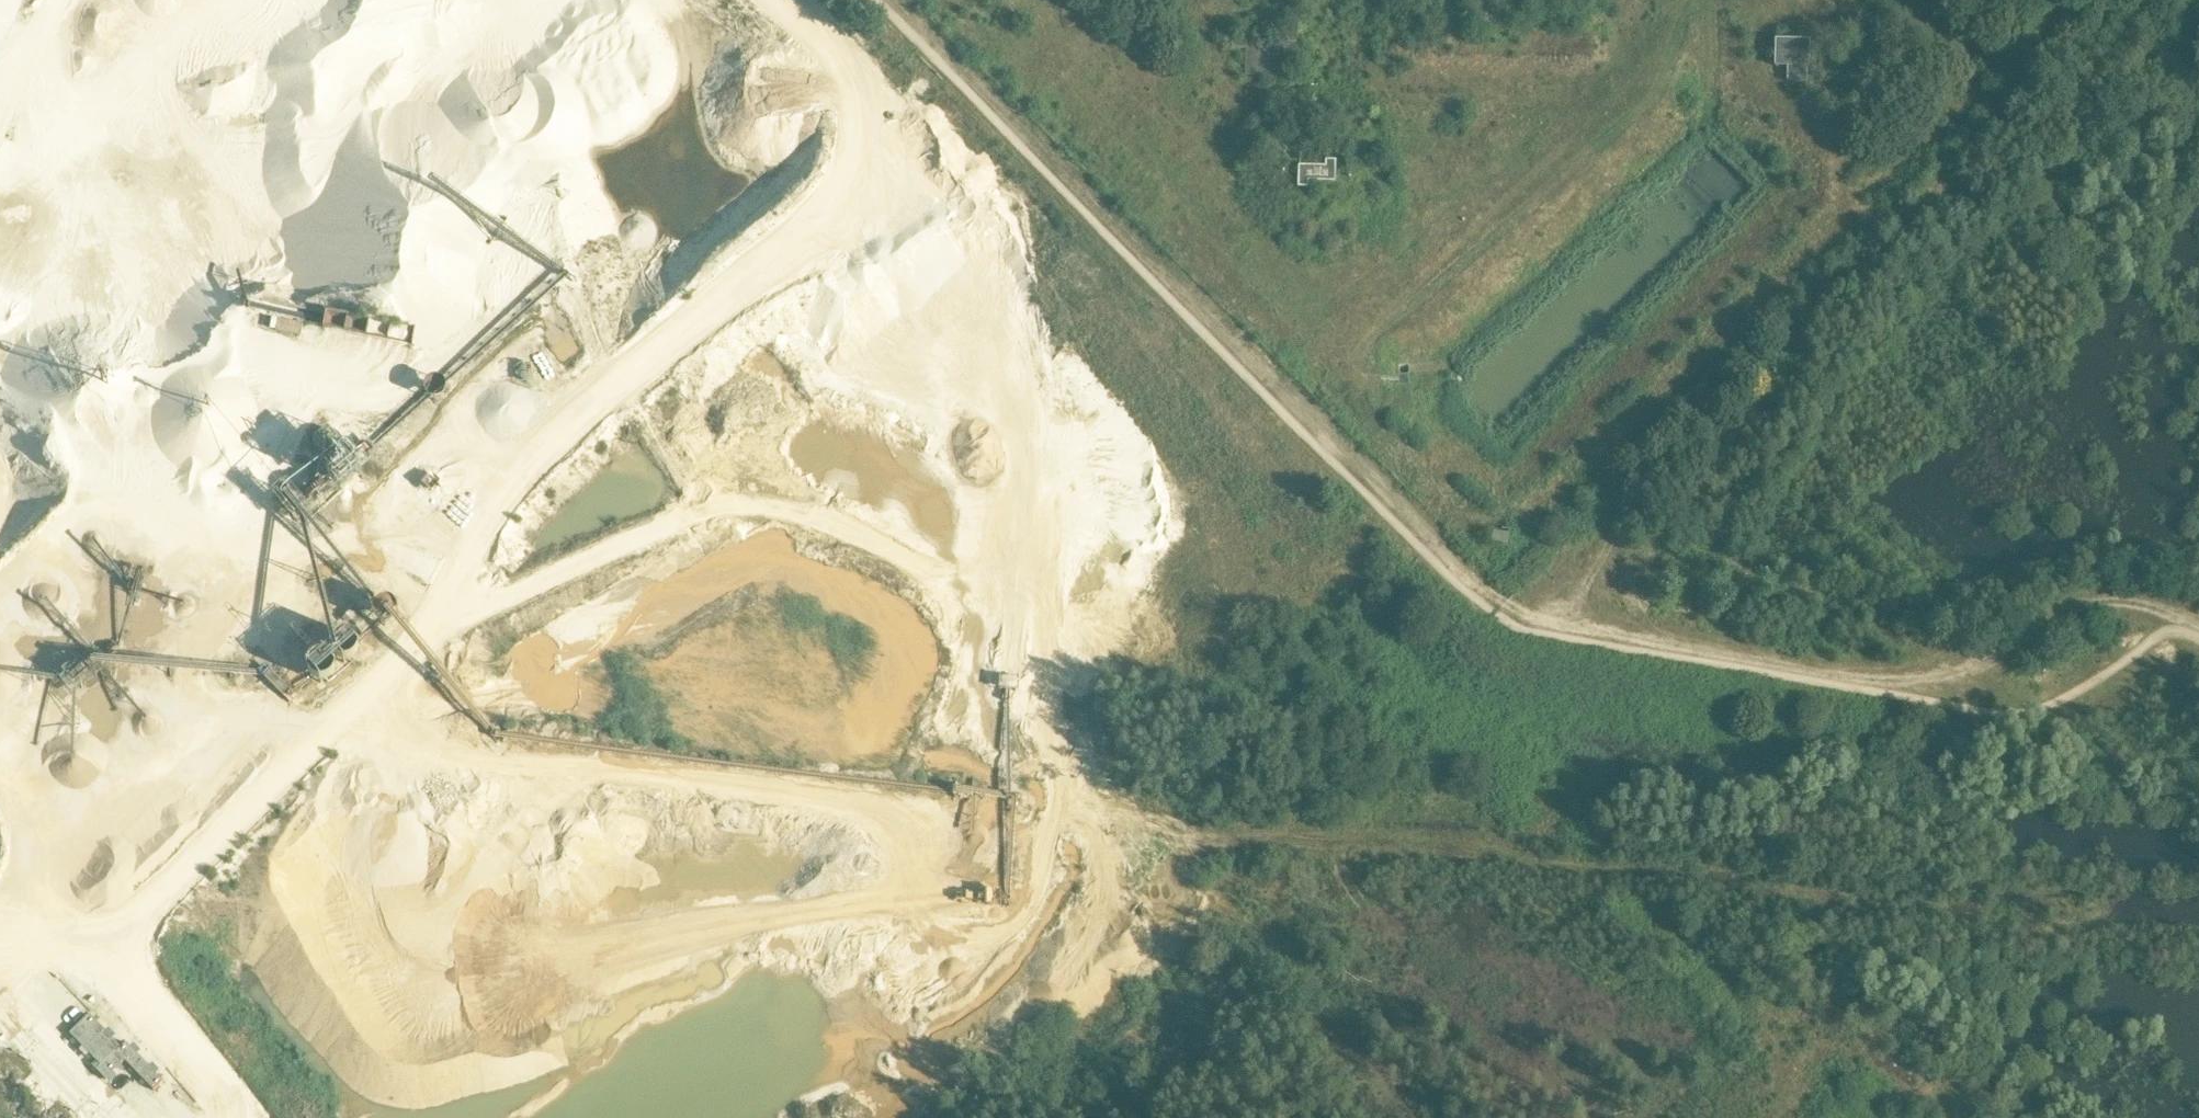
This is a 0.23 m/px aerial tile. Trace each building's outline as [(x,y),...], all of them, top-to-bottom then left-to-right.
[(1808,49),(1775,48),(1774,74),(1787,74),(1787,89),(1806,89),(1806,74),(1808,74),(1808,49)] [(1336,171),(1325,171),(1325,177),(1298,176),(1298,198),(1308,199),(1308,192),(1335,193),(1336,171)] [(304,331),(278,326),(276,336),(302,342),(304,331)] [(1509,542),(1493,539),(1492,549),(1507,551),(1509,542)] [(372,631),(356,613),(347,621),(363,640),(372,631)] [(122,1053),(91,1021),(72,1040),(103,1072),(122,1053)] [(158,1076),(132,1047),(123,1055),(150,1084),(158,1076)]
